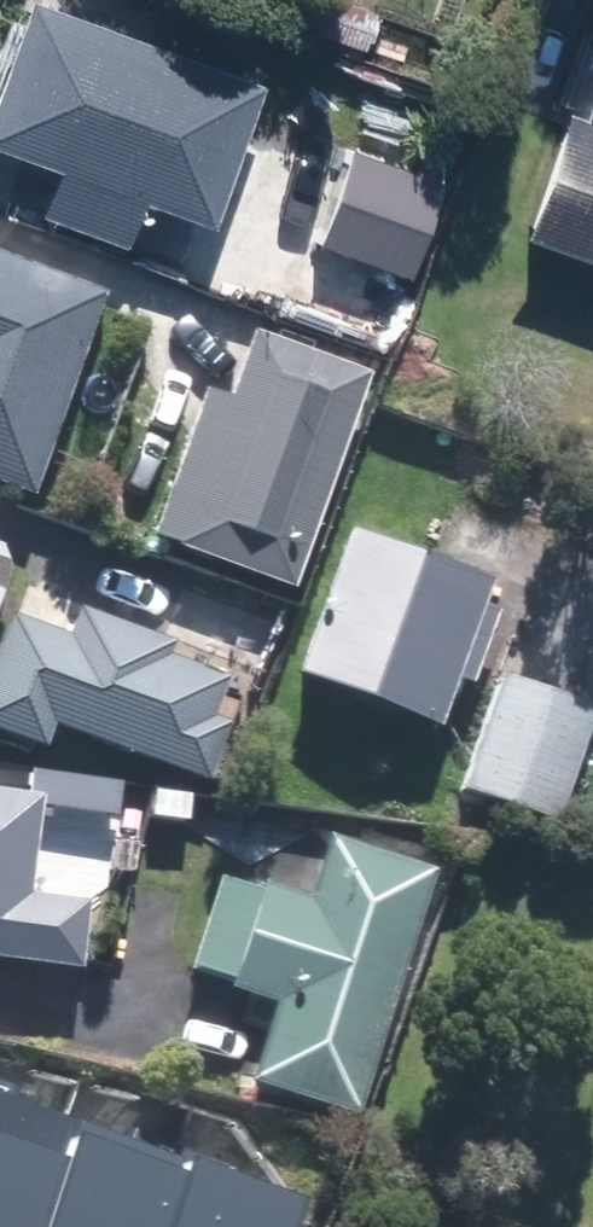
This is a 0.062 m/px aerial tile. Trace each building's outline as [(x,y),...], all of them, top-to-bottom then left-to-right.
[(37,0),(22,0),(0,55),(0,141),(57,163),(39,208),(117,239),(135,193),(200,218),(253,84),(37,0)] [(515,230),(592,260),(592,37),(590,35),(515,230)] [(321,244),(412,276),(445,184),(353,152),(321,244)] [(97,295),(0,260),(0,485),(24,493),(97,295)] [(282,583),(360,376),(250,335),(225,401),(206,394),(153,534),(282,583)] [(479,584),(344,534),(292,675),(427,724),(479,584)] [(17,611),(0,657),(0,724),(51,743),(59,719),(213,775),(233,722),(217,716),(233,674),(175,652),(180,637),(83,601),(72,631),(17,611)] [(588,710),(500,680),(462,790),(551,820),(588,710)] [(0,793),(0,959),(76,969),(84,907),(23,899),(37,798),(0,793)] [(349,1117),(431,871),(327,837),(306,900),(262,885),(259,893),(216,879),(189,961),(232,975),(228,988),(272,1003),(245,1083),(349,1117)] [(88,1119),(0,1089),(0,1226),(51,1226),(88,1119)] [(51,1226),(153,1226),(185,1136),(131,1118),(126,1132),(88,1119),(51,1226)] [(185,1136),(153,1226),(297,1226),(308,1195),(232,1169),(236,1155),(185,1136)]
